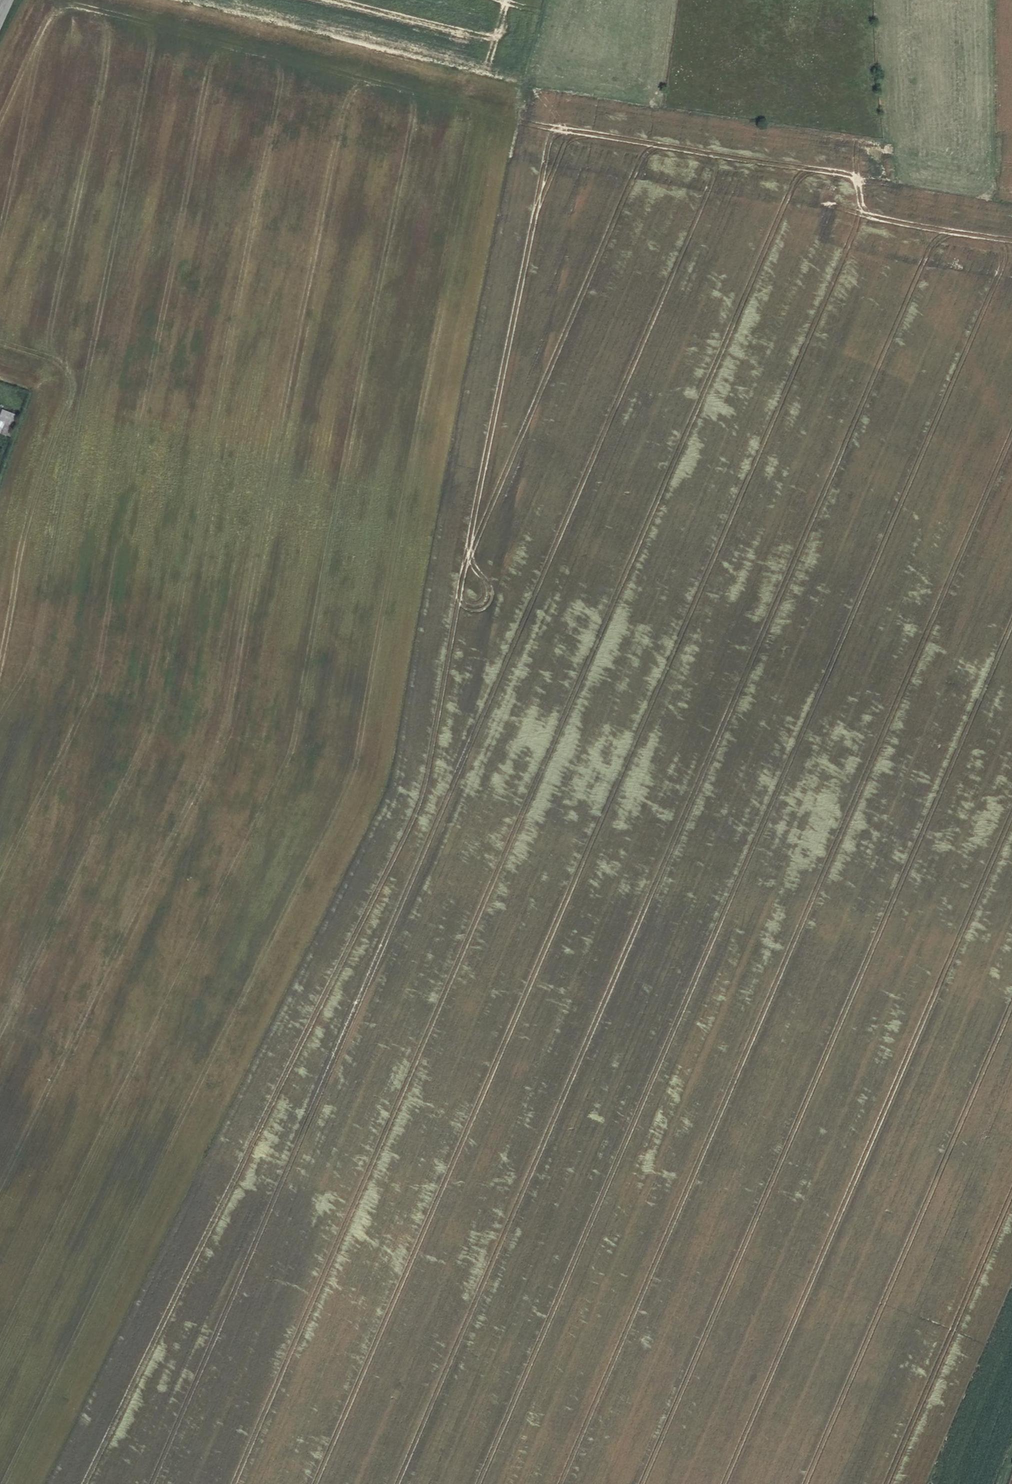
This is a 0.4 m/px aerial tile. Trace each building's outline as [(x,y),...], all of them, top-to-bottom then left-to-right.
[(10,433),(17,412),(1,407),(0,410),(0,430),(10,433)]
